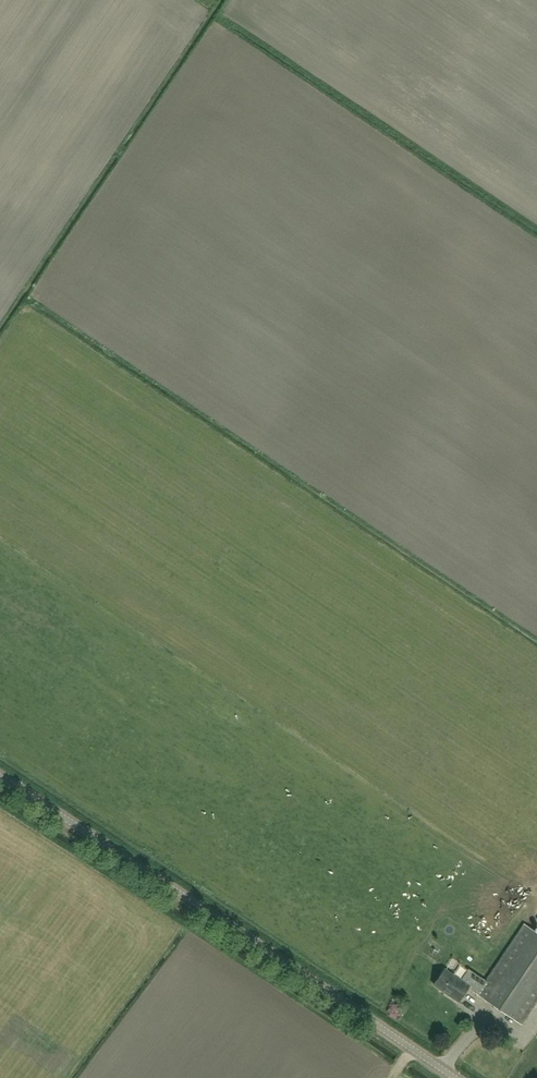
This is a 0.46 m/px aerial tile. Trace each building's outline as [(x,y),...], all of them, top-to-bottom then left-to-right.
[(536,1002),(536,933),(524,924),(486,980),(477,975),(469,986),(477,992),(476,994),(521,1025),(536,1002)] [(458,1001),(469,986),(477,975),(469,969),(461,981),(445,969),(434,984),(458,1001)]
